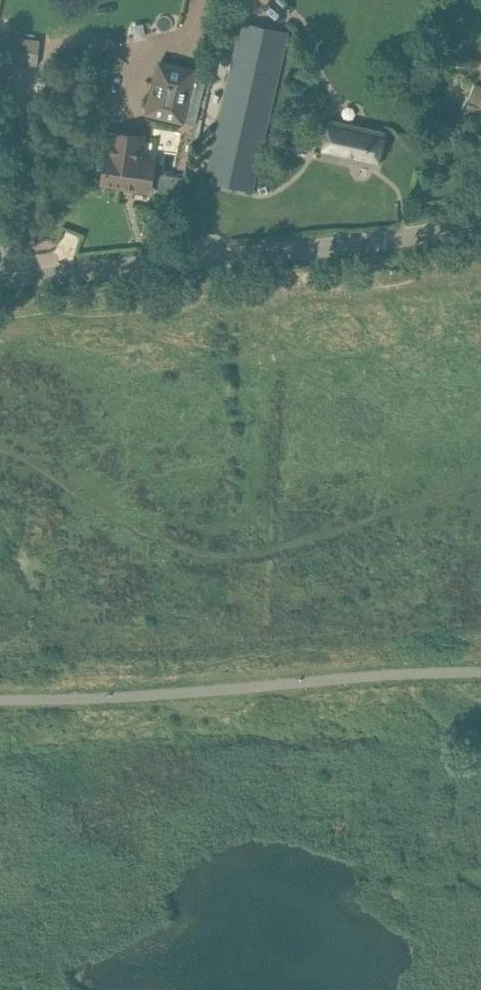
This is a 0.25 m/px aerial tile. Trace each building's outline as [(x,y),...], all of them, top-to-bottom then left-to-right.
[(206,178),(253,189),(289,33),(242,22),(206,178)] [(40,39),(9,35),(8,48),(15,49),(14,62),(38,64),(40,39)] [(192,71),(159,63),(148,111),(181,119),(192,71)] [(463,115),(480,121),(480,120),(480,84),(475,82),(463,115)] [(344,157),(378,165),(386,131),(330,118),(321,157),(344,162),(345,161),(343,161),(344,157)] [(143,136),(110,131),(103,180),(127,184),(127,182),(134,183),(134,187),(151,190),(155,160),(140,158),(143,136)]
